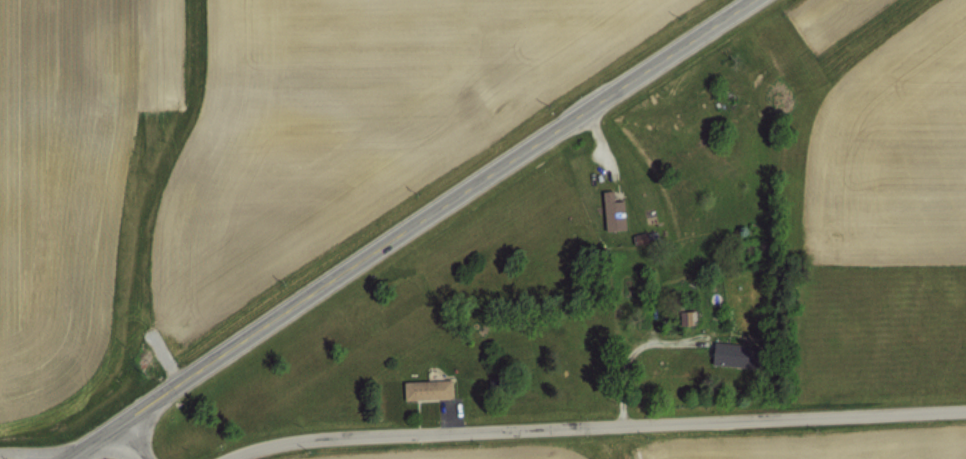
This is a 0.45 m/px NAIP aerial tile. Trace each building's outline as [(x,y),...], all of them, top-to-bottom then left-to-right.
[(607,192),(609,232),(629,231),(628,202),(617,202),(617,191),(607,192)] [(639,245),(653,244),(652,235),(638,236),(639,245)] [(676,310),(676,324),(690,324),(690,310),(676,310)] [(685,327),(700,327),(700,312),(685,312),(685,327)] [(710,339),(707,360),(753,366),(755,344),(710,339)] [(448,379),(449,398),(400,399),(399,380),(448,379)]
